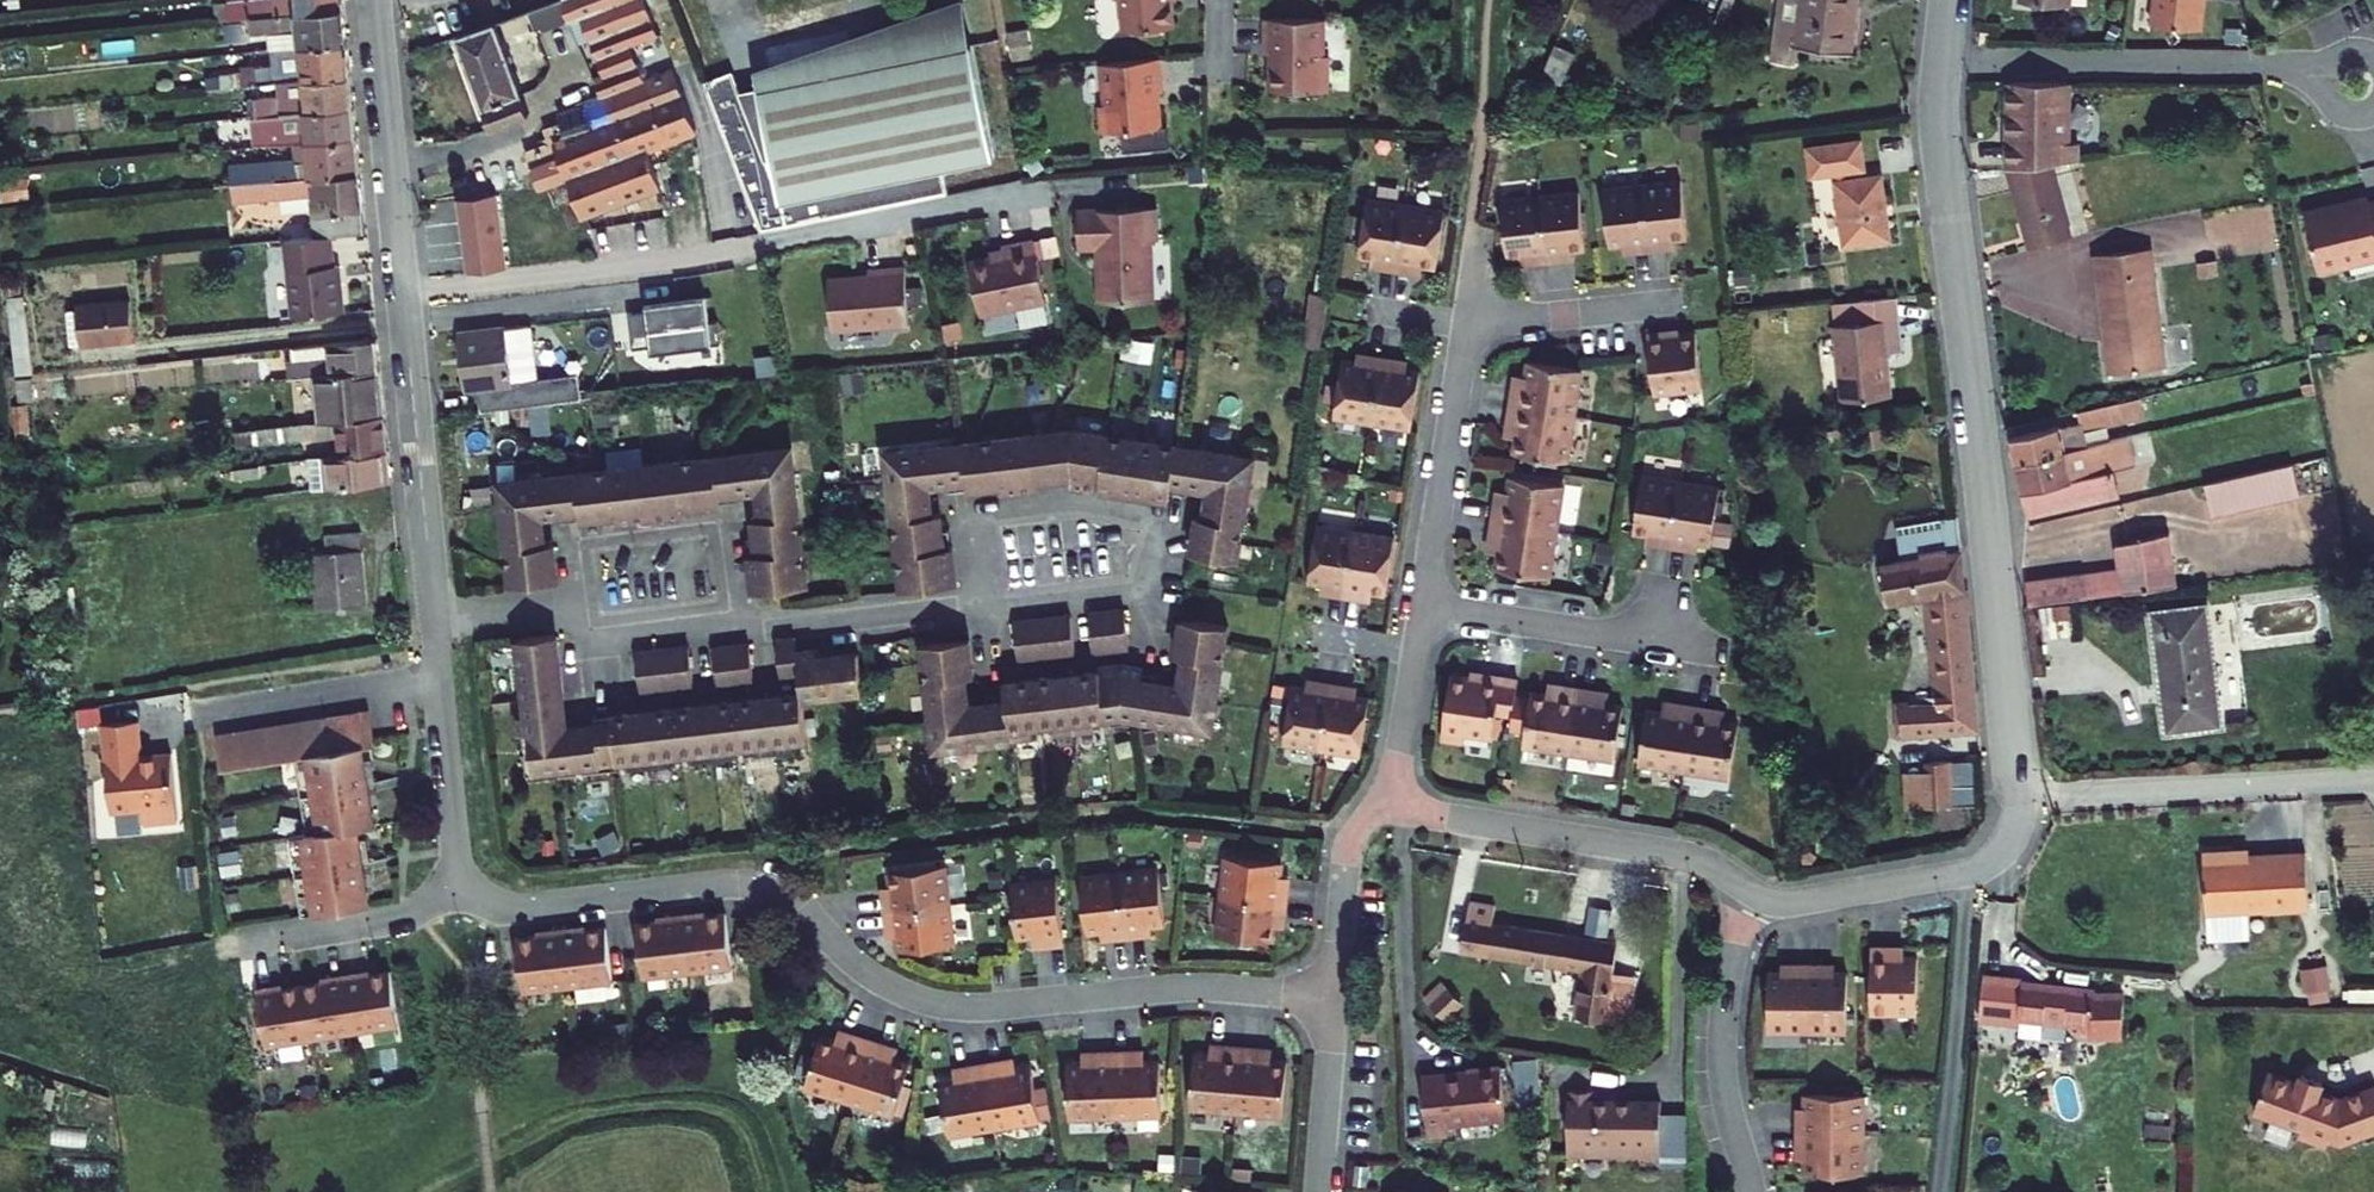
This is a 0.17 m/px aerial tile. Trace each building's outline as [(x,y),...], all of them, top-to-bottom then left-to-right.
[(20,0),(8,0),(10,11),(21,9),(20,0)] [(344,7),(343,0),(250,0),(227,2),(228,19),(251,17),(344,7)] [(551,3),(562,30),(580,22),(602,82),(586,89),(591,104),(556,118),(564,137),(554,141),(590,242),(658,219),(645,184),(656,181),(645,146),(692,129),(640,0),(559,0),(551,3)] [(1124,32),(1173,27),(1171,0),(1122,0),(1124,32)] [(1713,24),(1721,27),(1732,0),(1723,0),(1713,24)] [(1837,52),(1842,9),(1854,11),(1855,0),(1778,0),(1771,59),(1794,63),(1796,47),(1837,52)] [(2010,12),(2060,14),(2061,0),(2011,0),(2010,12)] [(2205,0),(2150,0),(2146,27),(2199,35),(2205,0)] [(732,71),(702,84),(760,231),(929,202),(924,175),(973,168),(947,6),(758,70),(761,109),(751,112),(732,71)] [(251,17),(252,35),(269,33),(271,49),(272,49),(347,41),(344,7),(251,17)] [(1842,9),(1837,52),(1849,53),(1854,11),(1842,9)] [(228,19),(230,37),(252,35),(251,17),(228,19)] [(1325,19),(1265,18),(1265,52),(1270,52),(1270,90),(1329,90),(1329,55),(1324,55),(1325,19)] [(487,26),(449,40),(489,135),(524,119),(487,26)] [(1009,32),(1014,61),(1032,58),(1027,29),(1009,32)] [(222,76),(223,87),(284,81),(291,80),(351,74),(347,41),(272,49),(274,64),(241,67),(242,74),(222,76)] [(1575,53),(1555,44),(1542,75),(1562,84),(1575,53)] [(1103,133),(1162,128),(1158,93),(1164,92),(1161,58),(1102,64),(1106,105),(1101,105),(1103,133)] [(247,100),(249,118),(256,117),(354,107),(351,74),(291,80),(293,95),(286,96),(247,100)] [(284,81),(286,96),(293,95),(291,80),(284,81)] [(1987,176),(2009,257),(2052,244),(2032,171),(2053,169),(2052,148),(2033,145),(2031,97),(1985,99),(1987,176)] [(357,137),(354,107),(256,117),(257,129),(254,130),(256,147),(295,143),(357,137)] [(1701,137),(1699,122),(1681,125),(1684,139),(1701,137)] [(297,163),(230,169),(232,185),(360,172),(357,137),(295,143),(297,163)] [(1532,152),(1530,140),(1517,142),(1519,154),(1532,152)] [(1844,245),(1890,239),(1881,176),(1846,180),(1845,172),(1864,169),(1860,141),(1807,148),(1811,176),(1834,173),(1844,245)] [(1034,174),(1044,167),(1033,153),(1024,160),(1034,174)] [(1436,167),(1448,172),(1453,162),(1440,157),(1436,167)] [(1206,185),(1204,168),(1188,170),(1188,179),(1196,186),(1206,185)] [(317,213),(314,213),(316,238),(331,236),(367,233),(360,172),(232,185),(234,203),(315,195),(317,213)] [(28,178),(0,180),(0,201),(0,203),(30,199),(28,178)] [(1682,187),(1603,196),(1610,254),(1632,251),(1633,259),(1668,255),(1667,246),(1690,244),(1682,187)] [(467,276),(510,269),(498,194),(456,201),(467,276)] [(1579,200),(1500,209),(1508,267),(1530,264),(1531,271),(1567,268),(1566,259),(1586,257),(1579,200)] [(2301,285),(2373,267),(2373,210),(2357,215),(2355,208),(2330,215),(2331,220),(2318,224),(2316,218),(2287,225),(2301,285)] [(1421,221),(1343,210),(1336,267),(1356,270),(1355,277),(1390,283),(1392,275),(1412,277),(1421,221)] [(1159,212),(1079,215),(1080,254),(1104,254),(1104,308),(1158,305),(1151,244),(1160,244),(1159,212)] [(334,266),(331,236),(316,238),(286,241),(286,247),(293,317),(344,312),(340,266),(334,266)] [(1054,313),(1041,251),(1008,257),(1010,266),(976,273),(989,328),(1054,313)] [(2135,253),(2079,261),(2098,381),(2155,373),(2135,253)] [(1735,286),(1752,284),(1750,266),(1733,268),(1735,286)] [(910,276),(872,279),(872,285),(832,287),(837,340),(916,332),(910,276)] [(17,375),(35,373),(27,312),(22,313),(18,284),(7,285),(17,375)] [(1886,352),(1901,351),(1895,297),(1861,301),(1863,323),(1835,326),(1843,401),(1890,396),(1886,352)] [(691,300),(696,347),(723,344),(721,322),(709,323),(706,298),(691,300)] [(667,351),(696,347),(691,300),(662,303),(662,309),(629,313),(633,349),(667,345),(667,351)] [(71,346),(134,340),(130,301),(77,306),(77,311),(68,312),(71,346)] [(946,339),(959,350),(972,336),(959,324),(946,339)] [(481,412),(581,400),(578,375),(536,380),(530,325),(459,334),(466,390),(478,388),(481,412)] [(377,339),(293,347),(295,361),(287,362),(289,378),(316,375),(381,369),(377,339)] [(1647,345),(1628,347),(1634,406),(1683,403),(1678,346),(1648,349),(1647,345)] [(1343,374),(1322,371),(1315,429),(1392,439),(1399,383),(1378,380),(1379,372),(1344,367),(1343,374)] [(385,415),(381,369),(316,375),(320,422),(385,415)] [(839,375),(843,396),(866,392),(863,371),(839,375)] [(1563,382),(1509,373),(1504,400),(1495,399),(1487,436),(1499,438),(1496,465),(1547,473),(1563,382)] [(19,401),(35,400),(33,379),(17,380),(19,401)] [(12,406),(15,431),(30,430),(28,404),(12,406)] [(605,406),(590,407),(591,418),(606,416),(605,406)] [(495,412),(496,424),(508,423),(507,411),(495,412)] [(389,451),(385,415),(320,422),(235,432),(237,447),(314,438),(314,441),(339,438),(341,455),(389,451)] [(2064,422),(2071,457),(2104,450),(2097,415),(2064,422)] [(1867,449),(1883,446),(1880,429),(1864,433),(1867,449)] [(1038,481),(1072,477),(1079,430),(1075,430),(1033,435),(1038,481)] [(1101,481),(1108,435),(1079,430),(1072,477),(1071,485),(1100,490),(1101,481)] [(1038,481),(1033,435),(997,440),(1003,485),(1003,491),(1039,487),(1038,481)] [(1136,486),(1143,440),(1108,435),(1101,481),(1136,486)] [(1998,448),(2012,524),(2071,510),(2068,489),(2062,489),(2049,437),(1998,448)] [(968,489),(1003,485),(997,440),(962,444),(967,482),(968,489)] [(1178,446),(1143,440),(1136,486),(1170,492),(1172,484),(1178,446)] [(962,444),(887,453),(891,490),(929,486),(950,484),(967,482),(962,444)] [(1188,487),(1209,489),(1248,495),(1254,457),(1178,446),(1172,484),(1188,487)] [(791,448),(715,457),(720,495),(738,493),(758,490),(796,485),(791,448)] [(392,482),(389,451),(341,455),(310,458),(313,490),(392,482)] [(696,459),(681,461),(687,507),(721,503),(720,495),(715,457),(714,457),(716,469),(708,470),(707,464),(697,465),(696,459)] [(708,470),(716,469),(714,457),(696,459),(697,465),(707,464),(708,470)] [(687,507),(681,461),(679,461),(680,470),(666,472),(665,463),(645,465),(652,517),(660,516),(687,513),(687,507)] [(680,470),(679,461),(665,463),(666,472),(680,470)] [(2106,464),(2090,466),(2094,482),(2110,479),(2106,464)] [(652,517),(645,465),(626,467),(627,476),(613,478),(612,469),(610,469),(615,515),(616,521),(652,517)] [(2202,487),(2210,520),(2299,498),(2291,465),(2202,487)] [(627,476),(626,467),(612,469),(613,478),(627,476)] [(615,515),(610,469),(596,471),(596,477),(586,478),(587,484),(579,485),(578,473),(576,474),(580,512),(581,520),(615,515)] [(578,473),(579,485),(587,484),(586,478),(596,477),(596,471),(578,473)] [(576,474),(498,483),(503,520),(542,516),(562,514),(580,512),(576,474)] [(1136,486),(1101,481),(1100,490),(1135,495),(1136,486)] [(968,489),(967,482),(950,484),(951,491),(968,489)] [(1186,494),(1188,487),(1172,484),(1170,492),(1186,494)] [(796,485),(758,490),(762,518),(799,514),(796,485)] [(929,486),(891,490),(895,519),(932,515),(929,486)] [(1170,492),(1136,486),(1135,495),(1169,500),(1170,492)] [(1706,498),(1628,488),(1619,545),(1641,548),(1639,557),(1675,561),(1677,553),(1699,556),(1706,498)] [(1209,489),(1204,518),(1243,524),(1248,495),(1209,489)] [(1548,497),(1494,489),(1490,515),(1480,513),(1473,551),(1483,553),(1480,579),(1532,589),(1548,497)] [(1403,501),(1405,492),(1392,490),(1390,499),(1403,501)] [(720,495),(721,503),(739,500),(738,493),(720,495)] [(580,512),(562,514),(563,522),(581,520),(580,512)] [(758,554),(798,549),(796,531),(802,531),(799,514),(762,518),(754,519),(756,536),(758,554)] [(905,553),(944,548),(942,530),(940,514),(932,515),(895,519),(897,536),(902,535),(905,553)] [(545,545),(542,516),(503,520),(506,550),(545,545)] [(1241,543),(1243,524),(1204,518),(1197,517),(1191,554),(1232,560),(1235,542),(1241,543)] [(1928,595),(1938,702),(1900,705),(1902,734),(1978,730),(1957,518),(1896,528),(1902,562),(1881,566),(1889,603),(1928,595)] [(1356,533),(1318,527),(1309,583),(1322,585),(1330,586),(1329,594),(1346,596),(1356,533)] [(952,547),(950,529),(942,530),(944,548),(952,547)] [(798,549),(804,548),(802,531),(796,531),(798,549)] [(317,608),(368,604),(362,532),(326,535),(328,553),(312,555),(317,608)] [(1386,595),(1394,539),(1356,533),(1346,596),(1364,599),(1365,591),(1373,593),(1386,595)] [(899,553),(905,553),(902,535),(897,536),(899,553)] [(748,537),(750,555),(758,554),(756,536),(748,537)] [(2010,588),(2013,616),(2161,598),(2154,541),(2099,555),(2100,576),(2010,588)] [(1235,542),(1232,560),(1238,561),(1241,543),(1235,542)] [(506,550),(509,569),(514,568),(516,578),(522,577),(523,585),(543,583),(558,581),(553,544),(545,545),(506,550)] [(957,584),(952,547),(944,548),(949,585),(957,584)] [(804,548),(798,549),(800,567),(806,566),(804,548)] [(949,585),(944,548),(905,553),(907,570),(901,571),(903,591),(949,585)] [(762,590),(808,585),(806,566),(800,567),(798,549),(758,554),(762,590)] [(905,553),(899,553),(901,571),(907,570),(905,553)] [(762,590),(758,554),(750,555),(755,591),(762,590)] [(509,569),(511,586),(523,585),(522,577),(516,578),(514,568),(509,569)] [(1320,592),(1329,594),(1330,586),(1322,585),(1320,592)] [(1365,591),(1364,599),(1372,600),(1373,593),(1365,591)] [(1106,612),(1111,647),(1129,645),(1124,609),(1106,612)] [(1106,612),(1089,614),(1094,650),(1111,647),(1106,612)] [(1058,654),(1076,652),(1072,616),(1054,618),(1058,654)] [(1037,656),(1058,654),(1054,618),(1033,621),(1037,656)] [(1219,643),(1222,625),(1181,619),(1176,656),(1183,657),(1222,663),(1225,644),(1219,643)] [(1037,656),(1033,621),(1015,623),(1019,659),(1037,656)] [(2136,633),(2149,753),(2209,747),(2196,627),(2136,633)] [(524,686),(562,681),(556,635),(518,640),(524,686)] [(796,640),(777,642),(782,677),(800,675),(797,651),(796,640)] [(974,676),(970,640),(929,645),(931,662),(925,663),(927,682),(966,677),(974,676)] [(488,664),(500,661),(496,644),(485,646),(488,664)] [(737,683),(755,681),(751,645),(732,647),(737,683)] [(923,645),(925,663),(931,662),(929,645),(923,645)] [(732,647),(714,649),(719,685),(737,683),(732,647)] [(694,683),(690,648),(672,650),(677,686),(694,683)] [(816,649),(797,651),(800,675),(802,692),(803,699),(863,691),(859,653),(817,658),(816,649)] [(677,686),(672,650),(655,652),(659,688),(677,686)] [(655,652),(637,655),(642,690),(659,688),(655,652)] [(1218,692),(1222,663),(1183,657),(1179,685),(1218,692)] [(1122,663),(1100,666),(1100,671),(1101,671),(1106,716),(1118,715),(1135,718),(1141,679),(1142,672),(1143,666),(1122,663)] [(1100,671),(1067,675),(1074,732),(1093,730),(1091,718),(1106,716),(1101,671),(1100,671)] [(1142,672),(1141,679),(1158,682),(1160,674),(1142,672)] [(1036,679),(1041,724),(1053,723),(1055,735),(1074,732),(1067,675),(1036,679)] [(966,677),(927,682),(935,749),(974,744),(970,706),(966,677)] [(1030,726),(1041,724),(1036,679),(1006,683),(1007,693),(1008,701),(1012,740),(1031,737),(1030,726)] [(1158,682),(1141,679),(1135,718),(1212,729),(1218,692),(1179,685),(1158,682)] [(568,729),(562,681),(524,686),(527,714),(518,715),(521,734),(529,733),(568,729)] [(1315,682),(1307,681),(1306,689),(1314,690),(1315,682)] [(1293,687),(1284,743),(1323,749),(1332,685),(1315,682),(1314,690),(1306,689),(1293,687)] [(1323,749),(1361,755),(1370,699),(1357,697),(1349,695),(1350,688),(1332,685),(1323,749)] [(1439,687),(1430,752),(1452,754),(1453,746),(1483,749),(1486,725),(1501,727),(1506,690),(1472,686),(1470,692),(1439,687)] [(1358,689),(1350,688),(1349,695),(1357,697),(1358,689)] [(769,696),(776,753),(795,751),(793,739),(808,738),(803,699),(802,692),(769,696)] [(990,703),(1008,701),(1007,693),(990,695),(990,703)] [(757,756),(776,753),(769,696),(738,700),(743,745),(755,744),(757,756)] [(1281,714),(1284,698),(1273,697),(1270,712),(1281,714)] [(1547,709),(1520,705),(1513,758),(1606,771),(1612,718),(1586,715),(1586,704),(1549,698),(1547,709)] [(707,704),(714,761),(733,759),(731,747),(743,745),(738,700),(707,704)] [(1008,701),(990,703),(970,706),(974,744),(1012,740),(1008,701)] [(695,763),(714,761),(707,704),(676,708),(681,753),(693,751),(695,763)] [(97,724),(96,707),(79,709),(81,726),(97,724)] [(644,711),(651,769),(670,766),(669,754),(681,753),(676,708),(644,711)] [(217,769),(292,758),(364,746),(372,745),(366,711),(213,736),(217,769)] [(613,723),(617,761),(631,759),(632,771),(651,769),(644,711),(612,715),(613,723)] [(613,723),(612,715),(595,717),(595,725),(613,723)] [(1664,727),(1637,723),(1630,777),(1723,790),(1729,736),(1701,733),(1703,722),(1665,716),(1664,727)] [(178,820),(172,753),(142,756),(139,720),(103,724),(111,812),(143,809),(144,824),(178,820)] [(568,729),(572,766),(617,761),(613,723),(595,725),(568,729)] [(572,766),(568,729),(529,733),(534,771),(572,766)] [(1147,756),(1160,754),(1156,730),(1144,732),(1147,756)] [(292,758),(304,835),(359,828),(376,826),(373,811),(372,801),(368,771),(366,758),(364,746),(292,758)] [(1900,775),(1901,811),(1972,809),(1971,763),(1922,764),(1922,774),(1900,775)] [(361,841),(359,828),(304,835),(290,837),(301,916),(370,905),(368,887),(366,878),(362,849),(361,841)] [(219,853),(223,876),(241,874),(237,850),(219,853)] [(2203,858),(2206,919),(2311,913),(2307,858),(2234,862),(2234,856),(2203,858)] [(1268,869),(1212,864),(1204,942),(1258,949),(1260,935),(1261,929),(1271,931),(1276,895),(1265,892),(1266,884),(1268,869)] [(180,867),(182,889),(201,887),(199,865),(180,867)] [(938,875),(881,881),(883,901),(875,902),(879,937),(888,936),(891,960),(949,953),(938,875)] [(1146,879),(1066,886),(1073,945),(1094,942),(1095,950),(1131,947),(1130,939),(1152,937),(1146,879)] [(1056,888),(1009,892),(1016,945),(1040,942),(1041,953),(1063,951),(1056,888)] [(227,894),(229,911),(241,910),(239,892),(227,894)] [(1611,1025),(1619,977),(1626,942),(1507,923),(1508,905),(1480,900),(1475,952),(1586,971),(1579,1016),(1611,1025)] [(654,923),(639,924),(645,978),(736,969),(730,915),(709,917),(708,912),(660,917),(659,922),(654,923)] [(531,937),(519,938),(525,991),(614,982),(609,929),(593,931),(588,931),(587,926),(541,931),(540,936),(531,937)] [(1890,948),(1874,949),(1871,1011),(1918,1012),(1919,959),(1890,958),(1890,948)] [(1790,972),(1770,973),(1769,1029),(1807,1029),(1808,963),(1790,963),(1790,972)] [(1825,963),(1808,963),(1807,1029),(1847,1030),(1848,974),(1825,974),(1825,963)] [(2331,1001),(2326,968),(2304,971),(2308,1004),(2331,1001)] [(284,986),(258,990),(267,1046),(401,1024),(393,973),(374,976),(373,971),(322,979),(323,984),(285,990),(284,986)] [(2008,983),(2002,1023),(2004,1024),(2040,1030),(2041,1021),(2110,1029),(2108,1041),(2142,1045),(2147,1005),(2120,1001),(2120,997),(2045,992),(2046,988),(2008,983)] [(1449,984),(1433,997),(1448,1014),(1463,1000),(1449,984)] [(847,1043),(821,1035),(804,1088),(891,1117),(909,1064),(882,1055),(885,1045),(849,1034),(847,1043)] [(1219,1061),(1191,1059),(1187,1113),(1281,1121),(1286,1067),(1257,1064),(1258,1054),(1221,1051),(1219,1061)] [(1094,1064),(1067,1065),(1069,1118),(1163,1116),(1160,1063),(1132,1063),(1132,1053),(1094,1053),(1094,1064)] [(969,1078),(941,1081),(950,1138),(1044,1123),(1036,1066),(1008,1070),(1005,1061),(967,1066),(969,1078)] [(1498,1066),(1421,1075),(1427,1135),(1447,1133),(1447,1123),(1501,1118),(1505,1113),(1498,1066)] [(2268,1071),(2254,1111),(2304,1130),(2307,1140),(2321,1145),(2330,1139),(2341,1143),(2373,1131),(2373,1087),(2342,1099),(2320,1091),(2323,1082),(2301,1074),(2298,1082),(2268,1071)] [(1661,1101),(1594,1100),(1594,1091),(1569,1090),(1567,1153),(1660,1155),(1661,1101)] [(1864,1095),(1807,1094),(1807,1117),(1798,1117),(1798,1133),(1864,1134),(1864,1095)] [(2172,1138),(2173,1126),(2145,1124),(2145,1137),(2172,1138)] [(1864,1173),(1864,1134),(1798,1133),(1798,1149),(1807,1150),(1806,1173),(1864,1173)]
